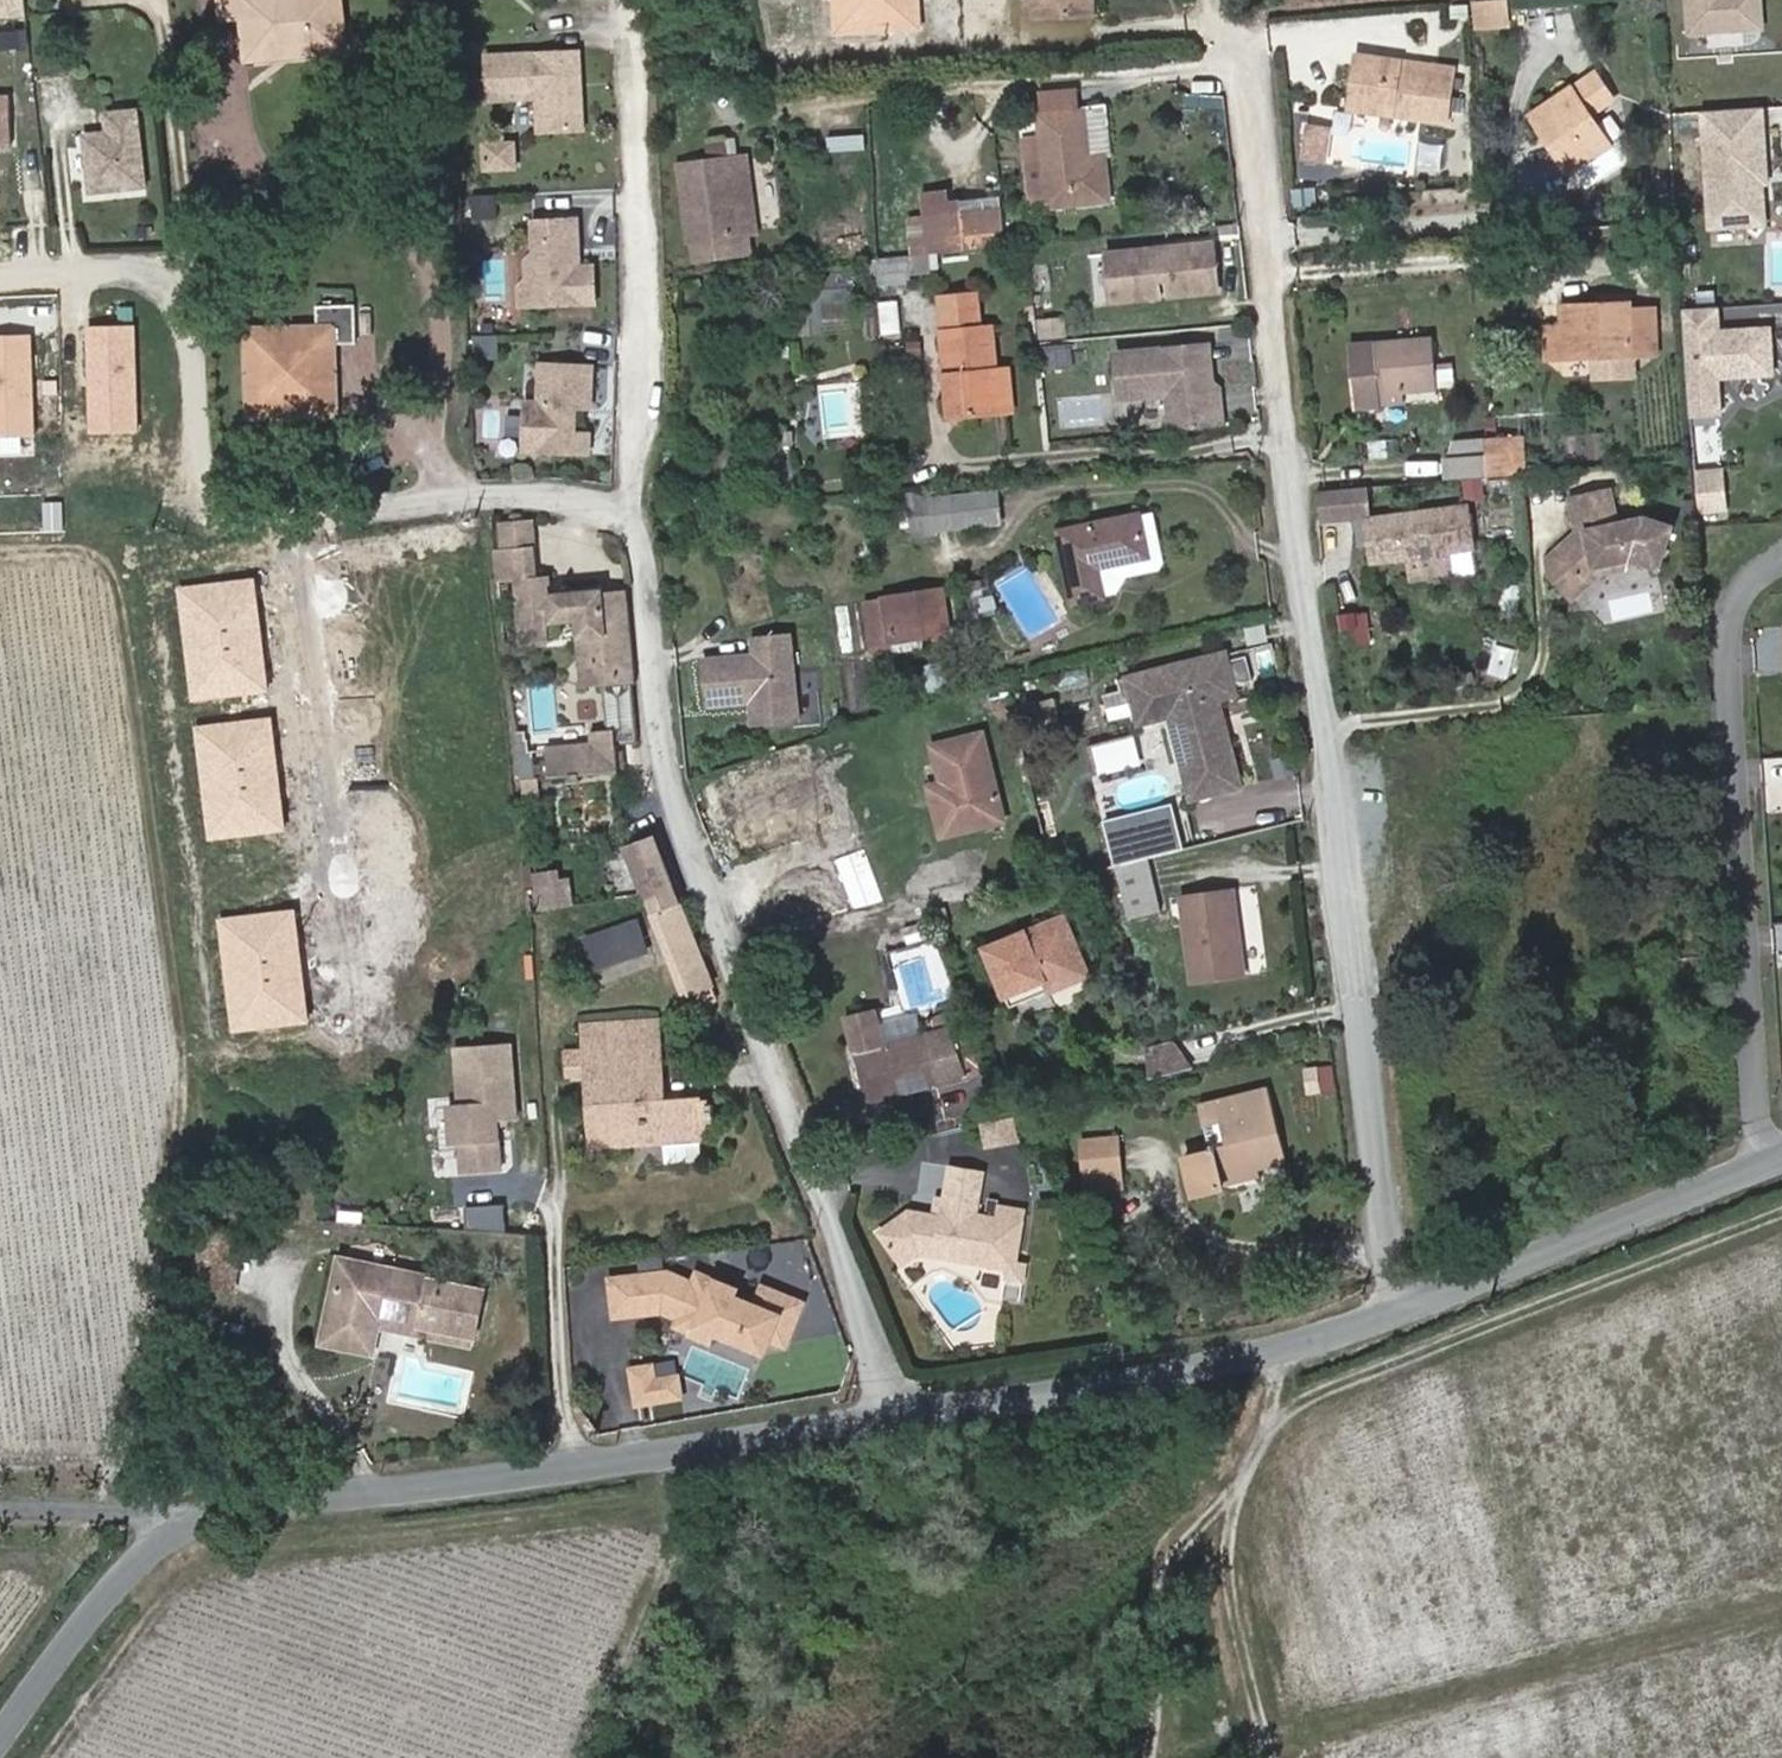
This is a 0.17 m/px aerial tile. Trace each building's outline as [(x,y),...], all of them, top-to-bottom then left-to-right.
[(22,0),(0,0),(0,38),(25,37),(22,0)] [(324,76),(343,74),(339,10),(274,14),(273,4),(245,6),(245,0),(219,0),(223,39),(247,37),(251,83),(277,81),(276,65),(322,62),(324,76)] [(1058,10),(1057,0),(1037,0),(1038,12),(1058,10)] [(1058,10),(1059,37),(1114,36),(1113,0),(1057,0),(1058,10)] [(1510,26),(1510,0),(1474,0),(1475,27),(1510,26)] [(1736,0),(1680,0),(1683,45),(1738,41),(1736,0)] [(1753,0),(1736,0),(1738,41),(1756,40),(1753,0)] [(910,39),(929,39),(929,22),(911,22),(910,39)] [(20,43),(0,44),(0,62),(21,61),(20,43)] [(277,81),(324,76),(322,62),(276,65),(277,81)] [(538,148),(583,145),(580,110),(573,104),(572,87),(579,86),(577,66),(484,73),(487,117),(536,113),(538,148)] [(1441,130),(1446,85),(1396,79),(1397,74),(1351,69),(1347,122),(1441,130)] [(1602,156),(1583,127),(1604,112),(1587,87),(1526,130),(1540,150),(1545,146),(1568,180),(1580,197),(1625,165),(1626,159),(1617,146),(1602,156)] [(1069,106),(1033,110),(1036,134),(1031,134),(1033,157),(1015,159),(1020,208),(1037,206),(1040,224),(1101,218),(1097,174),(1083,175),(1078,130),(1071,130),(1069,106)] [(1760,196),(1758,170),(1763,170),(1760,120),(1699,124),(1706,240),(1738,238),(1761,212),(1760,196)] [(9,170),(9,121),(0,121),(0,171),(9,170)] [(94,216),(150,210),(141,133),(109,136),(111,155),(87,158),(94,216)] [(1320,149),(1302,147),(1299,176),(1317,178),(1320,149)] [(512,159),(488,159),(489,183),(513,182),(512,159)] [(734,174),(680,182),(691,257),(694,275),(748,266),(734,174)] [(1020,208),(1022,225),(1040,224),(1037,207),(1020,208)] [(1762,237),(1761,212),(1738,238),(1762,237)] [(908,219),(914,272),(985,265),(981,230),(934,235),(932,217),(908,219)] [(578,235),(534,236),(535,268),(526,277),(527,295),(536,301),(536,318),(594,316),(593,282),(572,283),(572,268),(579,268),(578,235)] [(1221,306),(1216,259),(1169,264),(1171,282),(1159,283),(1157,265),(1110,270),(1115,317),(1162,313),(1160,294),(1172,293),(1174,311),(1221,306)] [(919,286),(918,272),(914,272),(894,274),(895,284),(898,289),(919,286)] [(895,284),(894,274),(876,275),(857,278),(859,287),(895,284)] [(519,319),(536,318),(536,301),(527,295),(518,303),(519,319)] [(1742,302),(1742,323),(1781,323),(1781,302),(1742,302)] [(1626,307),(1590,311),(1590,318),(1626,314),(1626,307)] [(1557,339),(1560,367),(1589,364),(1591,383),(1630,380),(1628,360),(1652,358),(1647,312),(1626,314),(1590,318),(1590,311),(1554,314),(1557,339)] [(929,316),(933,344),(964,342),(960,314),(929,316)] [(1769,386),(1766,340),(1715,344),(1713,320),(1679,322),(1686,428),(1717,426),(1714,390),(1714,383),(1726,382),(1726,389),(1769,386)] [(88,429),(139,430),(141,323),(89,322),(88,429)] [(332,373),(342,372),(362,370),(359,332),(321,333),(321,353),(266,355),(266,371),(256,374),(258,431),(268,431),(269,439),(328,436),(328,429),(337,428),(332,373)] [(1065,357),(1062,334),(1044,336),(1047,359),(1065,357)] [(1560,367),(1557,339),(1538,341),(1541,368),(1560,367)] [(976,341),(964,342),(933,344),(934,352),(927,353),(940,438),(980,432),(974,390),(982,388),(976,341)] [(43,442),(38,364),(25,364),(24,347),(0,349),(0,445),(43,442)] [(1428,354),(1372,360),(1372,376),(1330,381),(1334,425),(1378,421),(1377,407),(1433,400),(1428,354)] [(266,371),(266,355),(247,355),(252,449),(345,445),(342,372),(332,373),(337,428),(328,429),(328,436),(269,439),(268,431),(258,431),(256,374),(266,371)] [(1077,382),(1074,359),(1047,363),(1050,385),(1077,382)] [(1372,376),(1372,360),(1328,366),(1330,381),(1372,376)] [(1170,411),(1174,448),(1218,444),(1214,406),(1207,400),(1205,384),(1212,383),(1210,362),(1118,371),(1122,416),(1170,411)] [(1455,384),(1455,364),(1436,364),(1436,384),(1455,384)] [(592,378),(540,377),(539,416),(525,416),(524,465),(590,466),(590,446),(574,445),(575,433),(568,427),(569,420),(575,420),(591,420),(592,378)] [(1214,406),(1218,444),(1225,443),(1221,406),(1214,399),(1212,383),(1205,384),(1207,400),(1214,406)] [(1489,488),(1511,487),(1516,486),(1513,449),(1485,452),(1488,482),(1489,488)] [(1485,452),(1456,455),(1457,471),(1486,468),(1485,452)] [(1729,464),(1695,467),(1699,513),(1733,510),(1729,464)] [(1488,482),(1486,468),(1457,471),(1445,472),(1447,493),(1489,488),(1488,482)] [(1476,509),(1474,491),(1456,493),(1458,511),(1476,509)] [(1593,580),(1595,584),(1623,577),(1625,569),(1658,578),(1670,535),(1641,525),(1612,534),(1602,498),(1564,509),(1574,544),(1544,571),(1549,587),(1555,594),(1571,578),(1579,585),(1588,577),(1591,577),(1593,580)] [(78,501),(45,501),(47,539),(80,539),(78,501)] [(1358,505),(1343,506),(1346,532),(1362,531),(1358,505)] [(1343,506),(1312,509),(1315,535),(1346,532),(1343,506)] [(1012,512),(943,520),(945,542),(1014,536),(1012,512)] [(1462,562),(1458,525),(1362,535),(1365,573),(1462,562)] [(1164,577),(1155,530),(1058,549),(1073,621),(1113,612),(1120,602),(1118,594),(1158,587),(1164,577)] [(1364,562),(1362,535),(1352,536),(1354,563),(1364,562)] [(508,582),(538,579),(535,555),(505,558),(508,582)] [(1446,588),(1444,565),(1400,570),(1402,593),(1446,588)] [(1571,578),(1555,594),(1568,609),(1595,584),(1593,580),(1591,577),(1588,577),(1579,585),(1571,578)] [(611,646),(608,620),(555,625),(553,606),(541,608),(538,579),(508,582),(500,582),(503,613),(520,611),(526,673),(555,670),(553,652),(560,651),(559,647),(570,646),(571,650),(584,649),(585,667),(598,666),(600,695),(624,692),(626,712),(641,711),(634,644),(611,646)] [(943,605),(888,614),(892,653),(948,643),(943,605)] [(631,617),(608,620),(611,646),(634,644),(631,617)] [(782,739),(772,653),(737,657),(739,677),(688,683),(693,726),(739,720),(747,727),(749,743),(782,739)] [(598,666),(585,667),(590,715),(613,713),(617,759),(624,758),(626,771),(646,770),(641,711),(626,712),(624,692),(600,695),(598,666)] [(1129,702),(1113,706),(1119,732),(1142,727),(1161,722),(1170,729),(1175,728),(1194,810),(1243,799),(1232,752),(1225,749),(1222,737),(1227,729),(1223,716),(1241,711),(1239,701),(1256,697),(1251,673),(1234,678),(1231,667),(1126,691),(1129,702)] [(536,686),(539,724),(556,722),(553,685),(536,686)] [(747,727),(739,720),(741,744),(749,743),(747,727)] [(1161,722),(1142,727),(1144,735),(1170,729),(1161,722)] [(1232,752),(1227,729),(1222,737),(1225,749),(1232,752)] [(1095,747),(1099,763),(1128,756),(1124,739),(1095,747)] [(976,750),(927,763),(936,802),(942,800),(954,849),(1000,837),(976,750)] [(591,804),(628,800),(624,758),(617,759),(602,760),(604,774),(559,778),(562,807),(580,805),(580,811),(592,809),(591,804)] [(548,808),(545,776),(529,777),(532,810),(548,808)] [(765,823),(783,863),(834,840),(817,800),(765,823)] [(954,849),(942,800),(936,802),(924,806),(936,854),(954,849)] [(634,854),(692,997),(717,988),(660,844),(634,854)] [(1145,868),(1114,876),(1128,928),(1160,918),(1145,868)] [(537,908),(576,904),(573,869),(534,873),(537,908)] [(1235,903),(1225,905),(1229,951),(1240,950),(1235,903)] [(1229,951),(1225,905),(1183,909),(1191,992),(1243,987),(1240,950),(1229,951)] [(583,931),(592,965),(650,951),(642,917),(583,931)] [(1067,936),(1055,941),(1075,987),(1084,983),(1067,936)] [(1075,987),(1055,941),(990,962),(1009,1010),(1075,987)] [(723,1003),(717,988),(692,997),(698,1013),(723,1003)] [(867,1034),(839,1044),(866,1125),(965,1090),(949,1045),(879,1070),(867,1034)] [(666,1043),(594,1046),(595,1070),(576,1071),(577,1095),(596,1095),(597,1150),(633,1149),(633,1145),(672,1143),(672,1167),(708,1166),(707,1141),(716,1141),(716,1109),(669,1111),(666,1043)] [(1193,1052),(1166,1059),(1173,1084),(1199,1078),(1193,1052)] [(523,1126),(519,1054),(463,1057),(466,1113),(455,1114),(457,1151),(466,1150),(467,1180),(507,1178),(504,1127),(523,1126)] [(1211,1193),(1251,1181),(1281,1171),(1262,1102),(1192,1122),(1197,1136),(1213,1131),(1218,1148),(1201,1154),(1205,1168),(1185,1175),(1196,1210),(1214,1204),(1211,1193)] [(1013,1131),(983,1138),(989,1161),(1018,1154),(1013,1131)] [(1117,1148),(1084,1154),(1091,1198),(1124,1191),(1117,1148)] [(1255,1191),(1251,1181),(1211,1193),(1214,1204),(1255,1191)] [(953,1186),(949,1213),(982,1219),(986,1192),(953,1186)] [(508,1213),(469,1215),(471,1239),(510,1242),(508,1213)] [(982,1219),(949,1213),(945,1233),(935,1231),(913,1228),(884,1251),(904,1277),(922,1265),(938,1269),(943,1275),(1009,1283),(1010,1292),(1025,1294),(1028,1279),(1020,1275),(1026,1226),(1004,1222),(1000,1233),(979,1230),(982,1219)] [(200,1264),(198,1281),(226,1281),(228,1265),(200,1264)] [(226,1281),(198,1281),(195,1314),(225,1315),(226,1281)] [(471,1303),(336,1283),(324,1362),(371,1368),(377,1334),(465,1346),(471,1303)] [(687,1284),(655,1287),(660,1325),(681,1323),(696,1329),(714,1337),(711,1344),(710,1347),(726,1354),(730,1345),(758,1357),(761,1350),(784,1360),(787,1353),(802,1360),(821,1318),(782,1300),(773,1319),(752,1310),(755,1303),(716,1285),(712,1295),(687,1284)] [(655,1287),(629,1290),(633,1328),(660,1325),(655,1287)] [(711,1344),(714,1337),(696,1329),(694,1336),(711,1344)] [(761,1350),(758,1357),(781,1367),(784,1360),(761,1350)] [(651,1385),(654,1416),(698,1412),(695,1381),(651,1385)] [(537,1437),(522,1439),(524,1457),(538,1456),(537,1437)]
